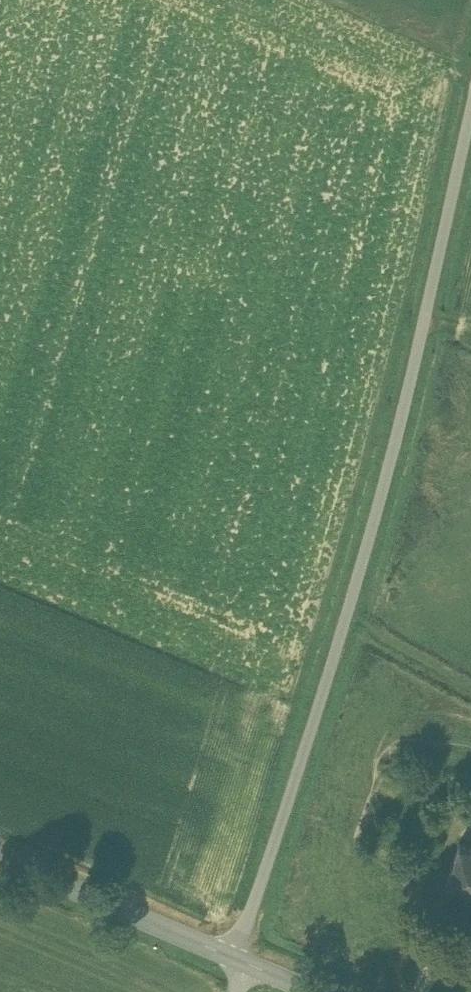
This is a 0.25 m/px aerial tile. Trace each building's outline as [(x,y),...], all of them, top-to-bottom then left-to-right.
[(458,845),(445,884),(470,893),(470,849),(458,845)]
